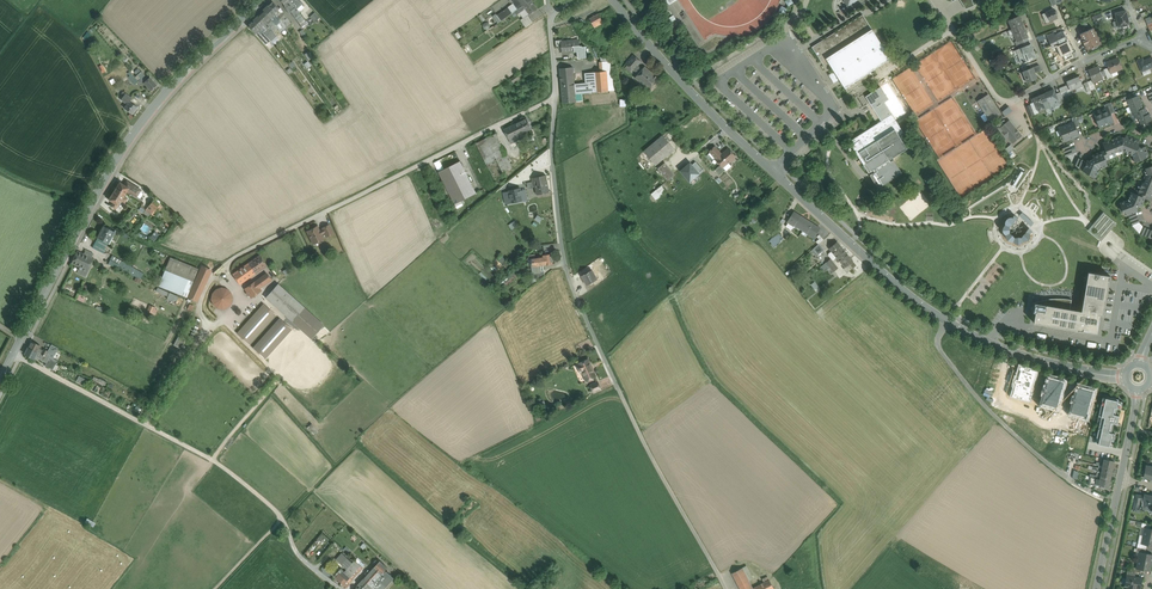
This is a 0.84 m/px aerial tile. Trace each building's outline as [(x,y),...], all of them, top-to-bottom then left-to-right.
[(289,0),(288,0),(284,4),(285,8),(288,13),(290,11),(303,29),(308,25),(297,9),(295,7),(289,0)] [(513,3),(518,9),(523,5),(531,0),(511,0),(513,3)] [(523,5),(525,8),(529,14),(537,9),(531,0),(523,5)] [(847,5),(841,9),(845,15),(869,0),(844,0),(847,5)] [(273,1),(268,6),(275,13),(279,9),(273,1)] [(513,13),(515,12),(518,9),(513,3),(508,7),(513,13)] [(275,13),(268,6),(263,11),(270,18),(275,13)] [(787,9),(782,6),(781,6),(782,6),(778,12),(778,13),(779,13),(783,15),(784,16),(784,15),(787,9),(787,8),(787,9)] [(511,14),(513,13),(508,7),(504,10),(508,16),(511,14)] [(280,8),(279,9),(275,13),(278,17),(282,13),(283,12),(280,8)] [(521,12),(519,13),(523,18),(528,15),(529,14),(525,8),(523,9),(524,10),(521,12)] [(1054,9),(1046,13),(1050,21),(1058,18),(1054,9)] [(508,16),(504,10),(497,15),(501,21),(508,16)] [(1126,10),(1115,13),(1117,21),(1113,22),(1114,28),(1118,27),(1123,26),(1123,29),(1128,28),(1127,25),(1129,25),(1126,10)] [(270,18),(263,11),(257,16),(264,23),(270,18)] [(315,12),(309,17),(314,23),(320,18),(315,12)] [(278,17),(275,13),(270,18),(272,22),(278,17)] [(1101,13),(1092,17),(1095,24),(1104,20),(1101,13)] [(501,21),(497,15),(496,14),(493,17),(498,23),(501,21)] [(598,14),(590,19),(596,29),(604,24),(598,14)] [(863,14),(812,47),(826,69),(831,66),(826,58),(872,29),(863,14)] [(533,22),(528,15),(523,18),(521,20),(526,27),(533,22)] [(264,23),(257,16),(252,21),(259,28),(262,25),(264,23)] [(292,24),(285,16),(280,21),(286,29),(292,24)] [(1019,16),(1009,20),(1013,29),(1023,24),(1019,16)] [(268,26),(272,22),(270,18),(264,23),(268,26)] [(259,28),(252,21),(247,26),(254,33),(256,31),(259,28)] [(268,26),(264,23),(262,25),(266,30),(264,32),(266,34),(271,41),(276,36),(271,29),(268,26)] [(1013,29),(1012,29),(1017,40),(1017,42),(1023,39),(1028,37),(1023,24),(1013,29)] [(278,29),(275,25),(271,29),(276,36),(276,37),(280,33),(278,29)] [(1093,28),(1080,34),(1082,39),(1082,40),(1083,41),(1084,43),(1084,44),(1084,45),(1085,45),(1087,50),(1101,44),(1093,28)] [(872,29),(826,58),(831,66),(834,71),(840,80),(845,88),(848,92),(874,76),(871,71),(891,58),(872,29)] [(305,35),(302,30),(299,32),(305,40),(308,38),(306,35),(305,35)] [(266,34),(264,32),(263,31),(260,34),(257,36),(266,46),(271,41),(266,34)] [(1067,41),(1063,33),(1055,36),(1054,32),(1047,36),(1051,45),(1058,42),(1066,60),(1072,57),(1065,42),(1067,41)] [(562,41),(562,47),(563,53),(577,52),(579,52),(579,48),(578,40),(562,41)] [(1024,47),(1015,51),(1018,50),(1023,63),(1023,62),(1024,63),(1025,62),(1036,57),(1031,44),(1024,47)] [(585,48),(579,48),(579,52),(577,52),(578,58),(586,57),(585,48)] [(305,54),(310,64),(316,61),(309,51),(305,54)] [(641,61),(634,55),(626,64),(633,70),(641,61)] [(1143,61),(1142,58),(1137,60),(1141,71),(1151,67),(1151,58),(1151,57),(1143,61)] [(1118,58),(1107,63),(1108,67),(1111,73),(1122,68),(1118,58)] [(301,69),(305,66),(300,59),(296,62),(301,69)] [(610,62),(602,62),(603,72),(607,71),(608,86),(613,86),(612,71),(610,62)] [(573,67),(559,68),(561,86),(575,85),(574,84),(573,67)] [(645,67),(635,78),(649,90),(659,79),(645,67)] [(1098,67),(1088,71),(1092,80),(1093,83),(1103,78),(1098,67)] [(1108,67),(1103,69),(1107,79),(1113,77),(1111,73),(1108,67)] [(1023,71),(1027,82),(1033,80),(1037,79),(1034,72),(1032,68),(1031,68),(1023,71)] [(144,76),(141,71),(141,72),(137,75),(141,80),(144,83),(150,91),(157,85),(150,77),(146,80),(143,77),(144,76)] [(600,72),(588,73),(589,83),(590,92),(609,91),(608,86),(607,71),(603,72),(600,72)] [(834,71),(829,75),(834,83),(840,80),(834,71)] [(128,77),(135,85),(138,82),(131,75),(128,77)] [(1079,76),(1066,81),(1067,83),(1067,85),(1068,85),(1070,90),(1078,87),(1083,86),(1079,76)] [(1088,82),(1084,83),(1087,92),(1092,90),(1088,82)] [(586,83),(574,84),(575,85),(575,94),(582,93),(590,92),(589,83),(586,83)] [(575,85),(561,86),(563,103),(576,102),(576,101),(575,94),(575,85)] [(1067,85),(1059,88),(1061,94),(1062,97),(1071,93),(1070,90),(1068,85),(1067,85)] [(880,122),(849,141),(852,146),(848,148),(850,150),(853,148),(869,173),(873,170),(874,172),(870,175),(878,188),(902,173),(894,159),(890,161),(889,160),(907,148),(899,136),(904,132),(884,102),(888,99),(880,87),(866,96),(882,121),(880,122)] [(1053,90),(1045,93),(1050,107),(1055,105),(1054,101),(1057,99),(1056,96),(1053,90)] [(124,108),(132,114),(137,107),(129,101),(132,98),(125,93),(121,100),(127,104),(124,108)] [(1045,93),(1033,98),(1031,99),(1033,103),(1034,102),(1036,107),(1043,104),(1046,109),(1050,107),(1045,93)] [(1061,94),(1056,96),(1057,95),(1060,102),(1064,101),(1062,97),(1061,94)] [(1132,98),(1126,100),(1132,113),(1134,112),(1143,109),(1143,108),(1142,105),(1140,98),(1139,99),(1137,95),(1132,98)] [(990,98),(980,105),(991,121),(1001,115),(990,98)] [(642,102),(636,103),(636,108),(636,111),(646,110),(646,107),(642,107),(642,102)] [(1111,102),(1104,105),(1105,108),(1108,107),(1110,114),(1115,112),(1111,102)] [(1043,104),(1036,107),(1038,112),(1046,109),(1043,104)] [(1030,105),(1026,106),(1030,116),(1034,115),(1030,105)] [(1010,106),(1003,111),(1007,115),(1013,111),(1010,106)] [(1105,108),(1094,113),(1100,127),(1113,122),(1110,114),(1108,107),(1105,108)] [(1134,112),(1136,119),(1138,118),(1141,125),(1151,120),(1149,113),(1148,114),(1147,111),(1146,111),(1145,107),(1143,108),(1143,109),(1134,112)] [(1076,116),(1072,118),(1073,122),(1076,128),(1080,126),(1076,116)] [(526,118),(504,129),(509,140),(513,138),(515,141),(525,136),(524,133),(532,129),(526,118)] [(1004,120),(996,126),(998,129),(1000,128),(1006,122),(1004,120)] [(1009,120),(1006,122),(1000,128),(1003,131),(1002,131),(1002,132),(1007,137),(1006,137),(1007,138),(1007,137),(1008,137),(1013,143),(1012,143),(1013,143),(1022,136),(1022,135),(1018,131),(1019,131),(1017,129),(1009,120)] [(1073,122),(1066,125),(1067,128),(1060,131),(1064,142),(1077,136),(1075,129),(1076,129),(1076,128),(1073,122)] [(506,155),(496,133),(486,138),(486,139),(497,160),(506,155)] [(1124,140),(1122,148),(1127,150),(1126,153),(1127,153),(1128,151),(1133,153),(1131,155),(1133,153),(1135,157),(1133,157),(1135,162),(1146,158),(1146,155),(1148,154),(1145,146),(1138,149),(1138,148),(1137,148),(1140,141),(1126,135),(1124,140)] [(663,136),(644,152),(656,165),(674,149),(663,136)] [(1122,148),(1124,140),(1122,139),(1120,136),(1110,140),(1115,153),(1119,151),(1118,150),(1122,148),(1122,151),(1122,148)] [(497,160),(486,139),(476,143),(487,165),(497,160)] [(1110,140),(1104,142),(1105,144),(1103,145),(1105,150),(1107,156),(1108,155),(1115,153),(1110,140)] [(1014,149),(1011,144),(1005,149),(1009,154),(1014,149)] [(1068,144),(1061,147),(1065,157),(1072,154),(1068,144)] [(728,148),(722,154),(715,147),(709,151),(710,152),(706,155),(711,161),(715,158),(716,159),(721,165),(723,168),(723,167),(725,169),(726,171),(727,171),(731,167),(731,166),(729,163),(729,162),(735,157),(736,157),(728,148)] [(1102,152),(1092,155),(1094,160),(1091,161),(1087,160),(1086,162),(1084,169),(1083,171),(1082,171),(1086,173),(1086,174),(1096,178),(1096,177),(1099,169),(1107,166),(1108,166),(1106,161),(1102,151),(1101,151),(1102,152)] [(506,155),(497,160),(506,179),(516,174),(506,155)] [(705,168),(696,158),(688,165),(697,175),(705,168)] [(1086,162),(1076,158),(1073,165),(1084,169),(1086,162)] [(497,160),(487,165),(497,184),(506,179),(497,160)] [(476,193),(460,161),(439,172),(455,204),(476,193)] [(674,174),(665,163),(659,169),(668,180),(674,174)] [(697,175),(688,165),(681,171),(690,181),(697,175)] [(721,165),(715,170),(719,174),(725,169),(723,167),(723,168),(721,165)] [(1016,188),(1026,172),(1021,169),(1011,185),(1013,186),(1016,188)] [(546,175),(532,178),(532,182),(533,186),(535,186),(535,187),(537,195),(549,192),(546,175)] [(666,182),(661,177),(658,181),(662,186),(666,182)] [(1145,198),(1146,196),(1151,198),(1151,182),(1146,179),(1144,183),(1142,182),(1140,187),(1138,186),(1138,187),(1140,188),(1137,194),(1145,198)] [(120,182),(116,188),(125,194),(126,192),(129,188),(124,185),(120,182)] [(131,184),(129,188),(126,192),(129,194),(130,192),(131,193),(136,196),(140,190),(131,184)] [(525,185),(519,186),(522,201),(528,199),(525,185)] [(519,186),(509,189),(510,192),(512,203),(522,201),(519,186)] [(667,192),(662,186),(651,195),(656,200),(667,192)] [(125,194),(116,188),(112,194),(121,200),(124,196),(125,194)] [(510,192),(503,193),(505,204),(512,203),(510,192)] [(1145,198),(1137,194),(1131,192),(1129,196),(1132,197),(1130,201),(1128,199),(1128,200),(1130,202),(1126,203),(1125,201),(1119,203),(1123,213),(1125,212),(1126,216),(1137,211),(1136,208),(1137,205),(1141,207),(1145,198)] [(121,200),(112,194),(108,199),(113,203),(117,205),(118,205),(121,201),(121,200)] [(153,200),(146,210),(151,214),(159,205),(153,200)] [(163,208),(159,205),(151,214),(152,215),(154,216),(157,213),(158,213),(159,211),(160,211),(163,208)] [(151,214),(146,210),(143,213),(149,218),(152,215),(151,214)] [(820,228),(794,212),(787,222),(788,223),(786,226),(791,230),(792,229),(794,226),(795,225),(814,238),(820,228)] [(1034,223),(1022,212),(1019,216),(1031,226),(1034,223)] [(1092,226),(1088,230),(1101,241),(1105,237),(1106,235),(1100,231),(1095,226),(1100,220),(1105,215),(1103,213),(1092,226)] [(1103,213),(1105,215),(1100,220),(1095,226),(1100,231),(1106,235),(1116,223),(1103,213)] [(1139,223),(1135,213),(1128,215),(1132,225),(1139,223)] [(1000,234),(1002,236),(1003,239),(1005,242),(1009,244),(1012,244),(1015,246),(1018,247),(1022,246),(1025,244),(1028,243),(1031,241),(1033,238),(1033,233),(1032,231),(1029,228),(1026,232),(1023,234),(1021,237),(1018,237),(1014,237),(1012,235),(1009,233),(1010,229),(1009,226),(1012,224),(1014,221),(1018,218),(1014,215),(1014,214),(1011,214),(1007,215),(1004,217),(1002,220),(1002,223),(1000,226),(999,230),(1000,234)] [(1139,223),(1132,225),(1140,234),(1142,227),(1139,223)] [(322,228),(326,237),(333,233),(329,224),(322,228)] [(114,231),(103,226),(97,238),(107,243),(108,243),(107,242),(112,231),(114,232),(114,231)] [(317,226),(307,231),(313,244),(323,239),(317,226)] [(1142,227),(1140,234),(1150,238),(1151,232),(1151,231),(1142,227)] [(116,232),(114,231),(114,232),(112,231),(107,242),(108,243),(109,244),(116,232)] [(151,238),(154,241),(159,235),(155,232),(151,238)] [(779,233),(770,241),(774,246),(783,239),(779,233)] [(107,243),(97,238),(92,248),(104,253),(106,249),(104,248),(107,243)] [(846,253),(837,242),(829,248),(832,251),(829,254),(829,255),(833,260),(836,257),(839,260),(846,253)] [(818,244),(813,249),(818,255),(824,250),(819,244),(818,244)] [(84,254),(77,251),(71,263),(79,267),(88,271),(94,259),(91,257),(84,254)] [(853,261),(846,253),(839,260),(845,267),(845,268),(853,261)] [(535,258),(531,259),(533,272),(544,270),(543,265),(553,264),(551,254),(543,255),(543,257),(535,258)] [(137,270),(112,255),(108,264),(133,276),(137,270)] [(259,255),(251,261),(258,271),(266,265),(259,255)] [(502,256),(498,259),(503,266),(507,263),(502,256)] [(198,269),(170,257),(165,270),(193,281),(198,269)] [(598,259),(591,264),(594,268),(601,263),(598,259)] [(258,271),(251,261),(227,278),(234,288),(258,271)] [(853,261),(845,268),(845,267),(844,268),(847,272),(856,265),(853,261)] [(88,271),(79,267),(77,272),(85,276),(88,271)] [(518,275),(514,270),(498,283),(502,288),(518,275)] [(544,270),(533,272),(531,272),(532,278),(537,277),(539,280),(545,276),(544,270)] [(592,270),(582,276),(585,280),(584,280),(587,285),(597,280),(592,270)] [(245,285),(253,297),(265,289),(263,287),(272,281),(266,272),(245,285)] [(1110,275),(1088,272),(1082,311),(1070,309),(1072,300),(1063,299),(1054,298),(1046,299),(1040,300),(1034,302),(1032,311),(1035,312),(1034,323),(1097,333),(1100,315),(1103,315),(1110,275)] [(327,323),(281,281),(268,296),(313,338),(327,323)] [(158,288),(156,291),(168,296),(169,293),(158,288)] [(218,291),(214,294),(212,301),(214,305),(218,309),(223,309),(227,308),(233,304),(234,298),(232,294),(229,291),(222,289),(218,291)] [(239,332),(252,343),(279,313),(266,302),(239,332)] [(268,358),(294,328),(281,316),(255,346),(268,358)] [(181,348),(185,339),(179,336),(174,345),(181,348)] [(40,346),(31,341),(28,348),(37,352),(39,348),(40,346)] [(51,344),(48,351),(45,356),(49,358),(52,360),(56,352),(58,348),(51,344)] [(37,352),(28,348),(25,354),(33,359),(35,356),(37,352)] [(41,354),(37,352),(35,356),(39,358),(38,359),(46,363),(49,358),(45,356),(41,354)] [(52,360),(57,362),(61,354),(56,352),(52,360)] [(600,376),(592,356),(579,361),(587,381),(600,376)] [(52,360),(49,358),(46,363),(45,365),(53,370),(55,364),(57,362),(52,360)] [(99,379),(94,377),(93,379),(105,386),(107,382),(99,378),(99,379)] [(596,393),(605,389),(601,380),(593,383),(596,393)] [(1118,401),(1105,398),(1105,401),(1101,417),(1104,417),(1100,438),(1103,439),(1102,445),(1106,446),(1107,440),(1111,441),(1112,433),(1111,433),(1113,423),(1117,424),(1119,416),(1115,415),(1113,414),(1114,408),(1117,408),(1118,401)] [(312,423),(308,427),(314,434),(319,430),(312,423)] [(1114,461),(1104,459),(1103,464),(1103,466),(1113,468),(1114,461)] [(1103,466),(1102,467),(1101,472),(1111,475),(1113,468),(1103,466)] [(1151,466),(1146,466),(1145,473),(1144,477),(1151,478),(1151,479),(1151,466)] [(1111,475),(1101,472),(1100,478),(1100,479),(1110,481),(1111,475)] [(1100,479),(1093,478),(1089,477),(1088,484),(1095,486),(1096,484),(1099,485),(1100,479)] [(1100,479),(1099,485),(1101,486),(1101,488),(1103,489),(1104,488),(1108,490),(1110,481),(1100,479)] [(1150,495),(1150,496),(1145,494),(1144,496),(1142,507),(1151,509),(1151,495),(1150,495)] [(1144,496),(1136,495),(1133,510),(1139,512),(1140,507),(1142,507),(1144,496)] [(1145,527),(1145,528),(1144,536),(1151,537),(1151,529),(1150,528),(1145,527)] [(1144,536),(1142,543),(1142,544),(1147,545),(1151,546),(1151,537),(1144,536)] [(1140,552),(1139,560),(1151,563),(1151,558),(1151,554),(1145,553),(1140,552)] [(347,570),(353,564),(342,553),(336,560),(347,570)] [(356,561),(363,567),(365,565),(358,558),(356,561)] [(1151,563),(1139,560),(1137,568),(1141,569),(1149,571),(1151,563)] [(345,573),(352,579),(363,567),(356,561),(353,564),(347,570),(345,573)] [(364,579),(372,585),(373,583),(379,588),(384,588),(394,578),(385,571),(388,568),(380,561),(364,579)] [(321,569),(328,576),(333,570),(328,566),(326,569),(323,567),(321,569)] [(734,573),(743,588),(776,588),(778,588),(773,578),(756,587),(745,567),(734,573)] [(338,580),(346,586),(352,579),(345,573),(338,580)] [(1127,575),(1127,576),(1125,586),(1130,587),(1130,588),(1133,588),(1135,588),(1140,588),(1142,578),(1135,577),(1127,575)] [(364,579),(359,585),(363,588),(375,588),(372,585),(364,579)]
